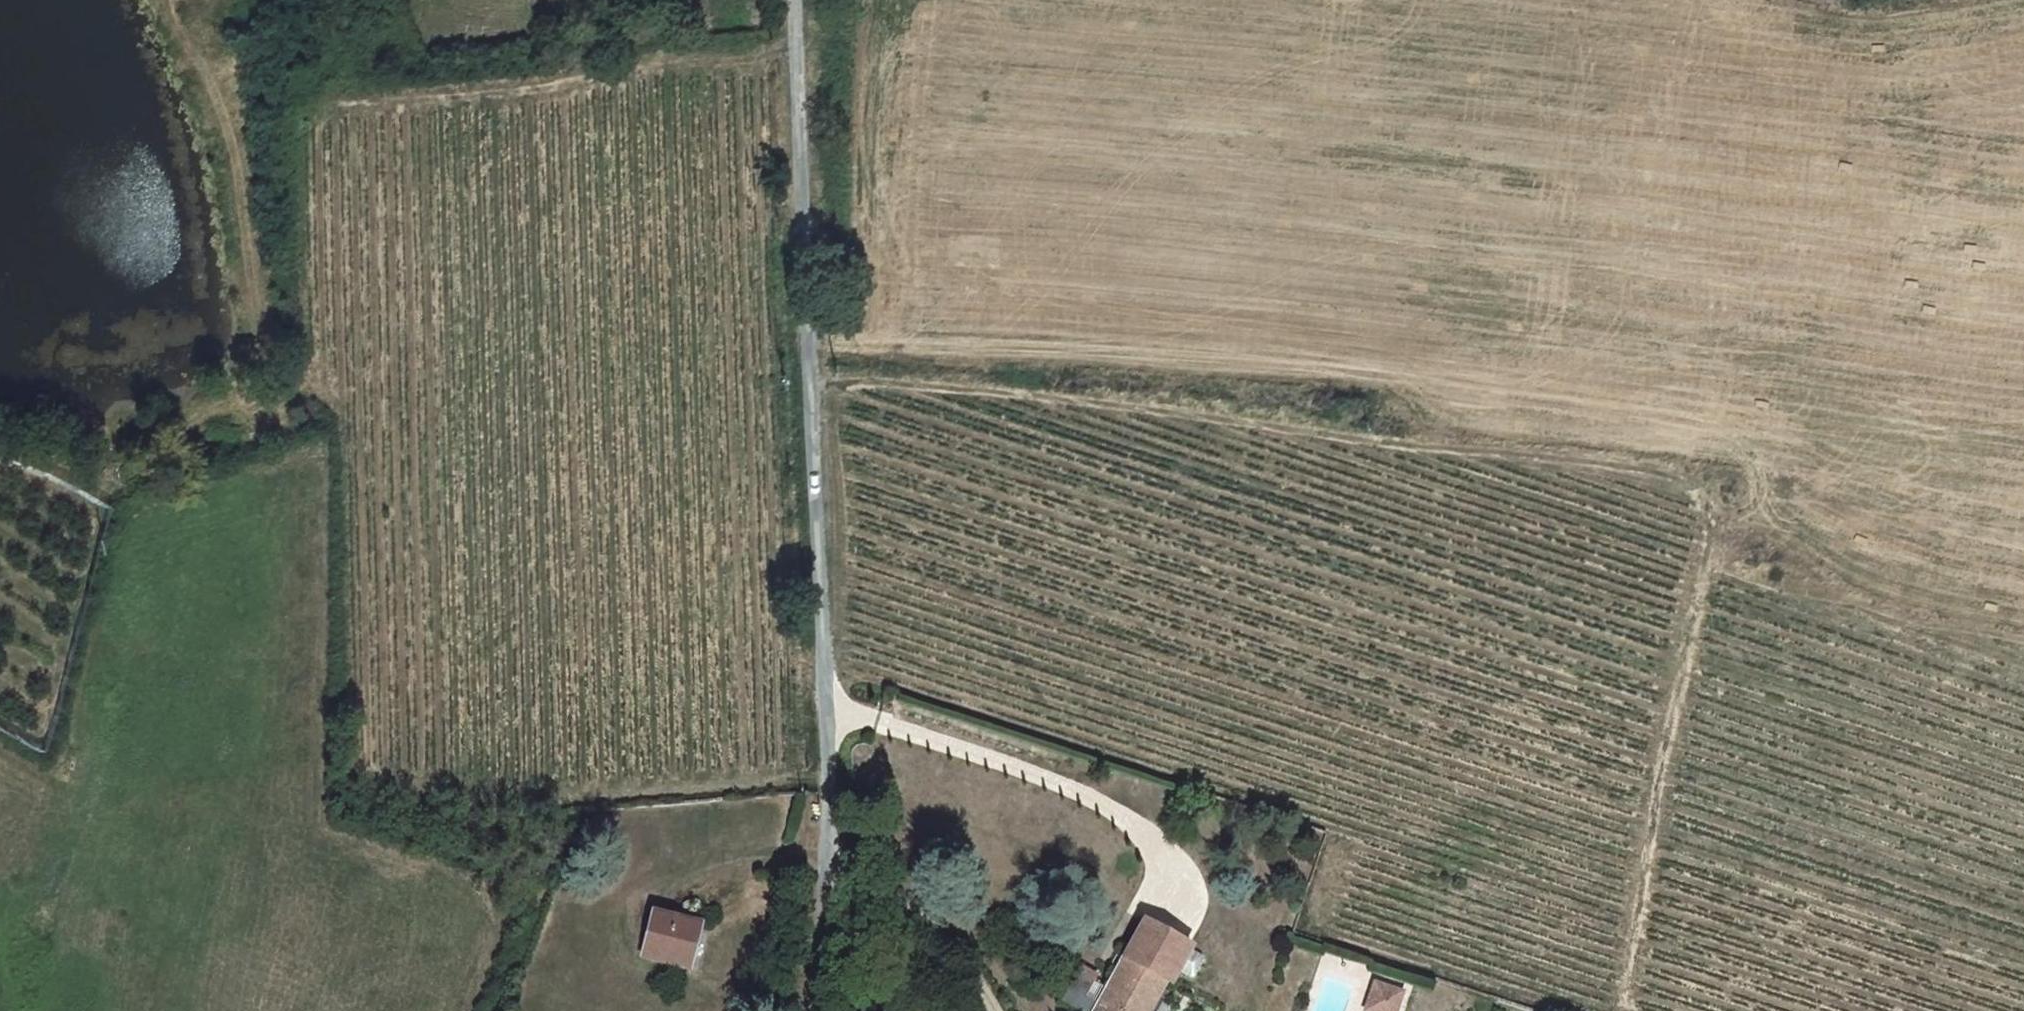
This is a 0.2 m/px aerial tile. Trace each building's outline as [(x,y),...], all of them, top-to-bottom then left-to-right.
[(690,968),(701,924),(655,912),(643,956),(690,968)] [(1167,980),(1172,983),(1179,971),(1191,978),(1195,976),(1204,960),(1203,956),(1190,949),(1192,946),(1146,920),(1100,1003),(1087,997),(1096,980),(1077,970),(1058,1003),(1073,1010),(1150,1010),(1167,980)] [(1366,1010),(1396,1010),(1402,993),(1375,983),(1366,1010)]
